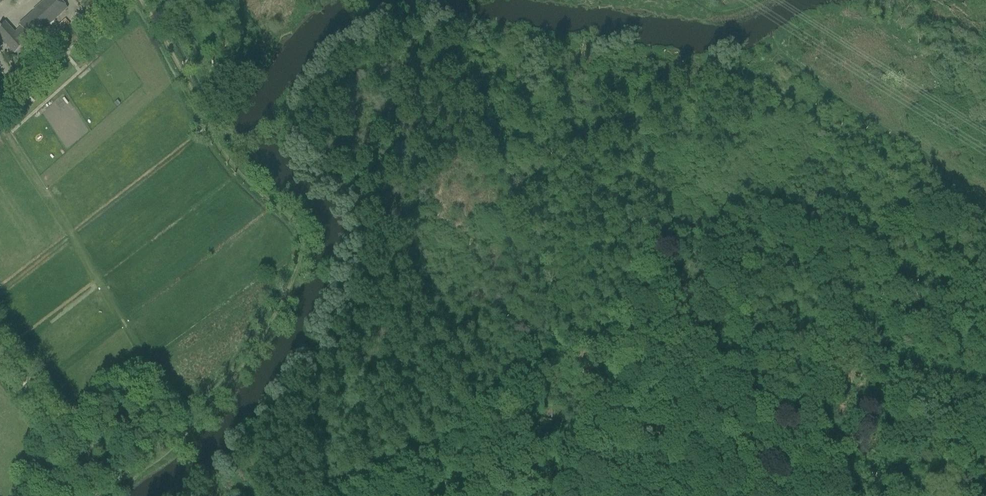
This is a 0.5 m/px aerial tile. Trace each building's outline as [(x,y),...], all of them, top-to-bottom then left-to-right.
[(15,33),(5,22),(0,26),(0,37),(15,53),(25,43),(31,37),(33,39),(37,36),(68,8),(61,0),(47,0),(20,25),(22,27),(15,33)] [(85,4),(89,9),(94,5),(90,0),(85,4)] [(37,36),(33,39),(37,44),(41,40),(37,36)]
